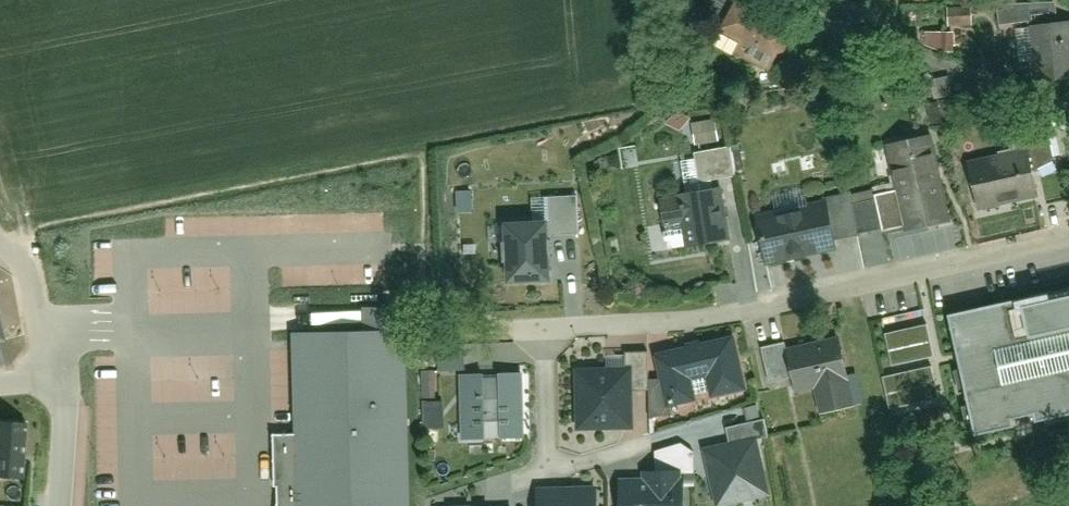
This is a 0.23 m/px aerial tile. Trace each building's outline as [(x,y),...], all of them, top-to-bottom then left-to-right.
[(793,35),(737,4),(723,28),(721,45),(767,66),(780,64),(793,35)] [(1012,29),(1017,74),(1046,80),(1068,76),(1068,20),(1012,29)] [(905,235),(951,226),(932,141),(884,151),(905,235)] [(1033,149),(964,167),(976,212),(1045,194),(1033,149)] [(669,254),(726,243),(717,193),(659,202),(669,254)] [(760,264),(824,250),(815,210),(751,224),(760,264)] [(505,225),(511,278),(557,273),(551,220),(505,225)] [(942,313),(972,441),(1068,419),(1068,283),(942,313)] [(8,344),(0,313),(0,347),(8,344)] [(733,341),(654,358),(664,406),(691,402),(688,389),(701,387),(703,399),(744,391),(733,341)] [(836,341),(786,352),(794,396),(813,393),(819,416),(852,409),(836,341)] [(288,442),(289,505),(406,505),(403,342),(308,343),(310,442),(288,442)] [(628,372),(571,374),(573,431),(629,430),(628,372)] [(519,373),(460,375),(462,434),(482,434),(481,408),(496,408),(497,433),(521,432),(519,373)] [(27,416),(0,416),(0,478),(23,480),(27,416)] [(702,454),(715,505),(722,505),(766,496),(753,442),(702,454)] [(622,483),(623,505),(683,505),(683,481),(679,481),(679,473),(647,473),(647,483),(622,483)] [(534,491),(535,505),(594,505),(593,490),(534,491)]
